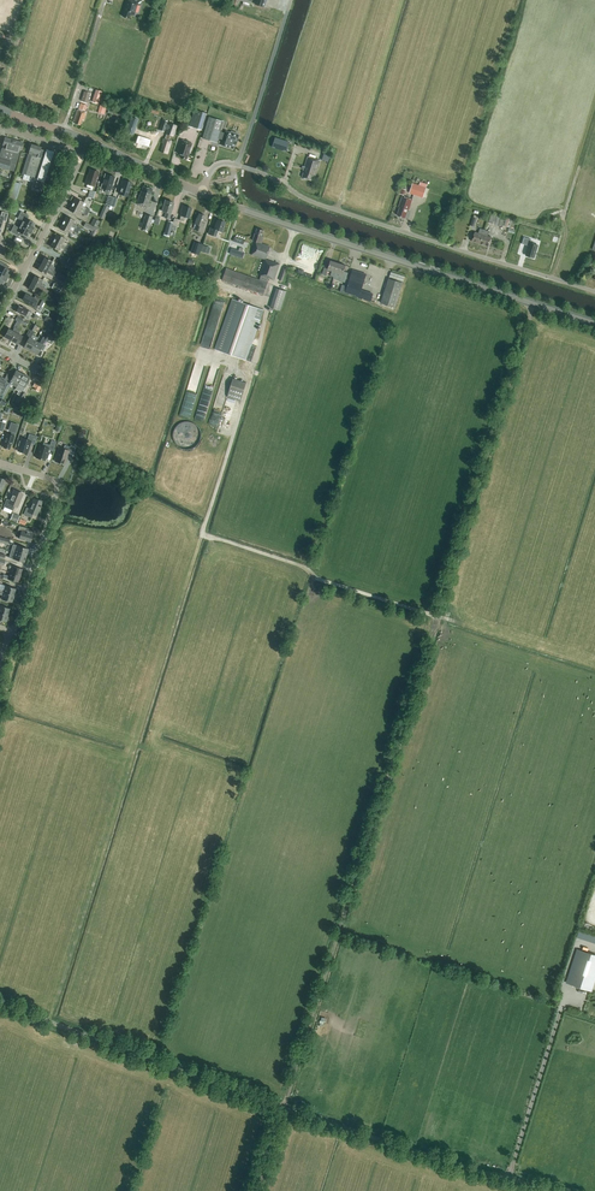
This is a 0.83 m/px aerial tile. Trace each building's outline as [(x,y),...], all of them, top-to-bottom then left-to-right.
[(123,14),(123,16),(129,18),(130,14),(134,15),(138,2),(130,0),(127,0),(123,12),(124,12),(123,14)] [(287,5),(282,3),(283,0),(275,0),(274,4),(276,4),(273,11),(278,12),(279,11),(280,11),(281,9),(285,10),(287,5)] [(102,91),(95,89),(91,101),(98,103),(98,102),(102,103),(104,98),(100,97),(102,91)] [(87,103),(90,93),(84,91),(81,100),(87,103)] [(106,106),(99,105),(98,112),(104,114),(106,106)] [(83,120),(86,113),(77,110),(73,121),(75,122),(75,123),(80,125),(82,119),(83,120)] [(207,120),(208,114),(206,114),(206,113),(198,111),(195,120),(191,118),(189,126),(200,129),(199,132),(203,133),(202,130),(201,130),(204,119),(207,120)] [(132,115),(127,130),(134,132),(139,118),(132,115)] [(169,125),(166,124),(167,121),(162,119),(159,129),(163,131),(164,128),(168,129),(166,134),(173,136),(176,125),(169,123),(169,125)] [(225,131),(224,134),(219,132),(217,138),(223,139),(221,145),(224,146),(225,146),(227,146),(227,147),(232,149),(234,144),(235,145),(238,135),(237,134),(237,133),(230,131),(230,132),(225,131)] [(23,142),(5,137),(0,154),(0,167),(14,171),(23,142)] [(286,152),(290,141),(275,137),(272,147),(286,152)] [(167,154),(171,140),(163,138),(162,143),(163,143),(160,152),(167,154)] [(186,159),(192,143),(181,140),(177,153),(181,154),(180,157),(186,159)] [(46,151),(40,149),(41,147),(31,144),(22,173),(24,174),(22,179),(30,181),(31,179),(34,180),(31,188),(41,191),(52,157),(54,151),(46,149),(46,151)] [(325,152),(323,159),(329,161),(331,154),(325,152)] [(316,175),(321,160),(310,156),(309,157),(307,156),(303,171),(304,171),(302,177),(313,181),(315,175),(316,175)] [(94,186),(98,172),(90,169),(88,177),(87,177),(85,183),(94,186)] [(110,190),(114,177),(105,174),(101,188),(110,190)] [(127,196),(128,192),(131,182),(122,179),(120,186),(121,186),(120,189),(119,194),(127,196)] [(15,200),(21,182),(15,180),(9,198),(15,200)] [(423,198),(428,184),(420,182),(419,185),(413,183),(409,193),(423,198)] [(151,194),(152,189),(143,186),(141,191),(139,196),(139,195),(136,204),(148,207),(151,197),(150,197),(151,194)] [(412,199),(402,196),(399,207),(400,207),(397,215),(401,216),(401,217),(404,219),(405,218),(405,217),(409,219),(411,212),(407,211),(408,210),(412,199)] [(88,212),(90,209),(82,205),(83,202),(75,198),(72,204),(88,212)] [(171,213),(174,203),(165,200),(162,210),(166,212),(165,217),(169,219),(171,213)] [(86,215),(88,212),(72,204),(69,210),(77,214),(79,211),(86,215)] [(188,218),(191,208),(183,205),(181,212),(181,215),(179,220),(183,221),(185,217),(188,218)] [(0,228),(2,221),(6,222),(8,213),(2,211),(0,216),(0,228)] [(20,224),(32,230),(34,227),(33,226),(35,223),(29,220),(30,220),(27,219),(29,216),(21,212),(18,218),(22,220),(20,224)] [(204,220),(205,215),(199,213),(197,218),(196,217),(194,224),(198,225),(196,230),(203,233),(207,221),(204,220)] [(511,219),(491,213),(488,222),(503,227),(504,222),(507,223),(507,222),(510,223),(511,219)] [(148,230),(153,216),(145,214),(141,228),(148,230)] [(63,222),(79,230),(81,227),(72,223),(74,220),(66,216),(63,222)] [(97,228),(100,221),(94,218),(90,224),(97,228)] [(222,232),(225,222),(217,219),(214,229),(210,227),(208,234),(215,236),(217,230),(222,232)] [(171,229),(173,222),(168,221),(164,234),(169,236),(171,229)] [(82,232),(79,230),(63,222),(60,228),(68,232),(70,229),(74,231),(73,231),(77,233),(77,234),(80,236),(80,235),(81,235),(82,234),(81,233),(82,232)] [(83,226),(95,233),(97,229),(85,222),(83,226)] [(30,233),(32,230),(20,224),(18,227),(14,225),(10,232),(18,236),(20,232),(22,234),(23,234),(28,236),(29,233),(30,233)] [(262,236),(264,231),(257,228),(255,233),(253,240),(256,241),(252,254),(264,259),(259,274),(261,275),(260,279),(226,268),(222,280),(263,294),(269,277),(274,279),(280,264),(266,259),(270,247),(261,244),(261,243),(262,243),(264,236),(262,236)] [(480,244),(485,229),(480,228),(478,233),(475,232),(472,241),(480,244)] [(485,229),(480,244),(488,246),(491,237),(488,236),(489,231),(485,229)] [(53,240),(70,249),(71,245),(67,243),(63,241),(65,238),(57,234),(53,240)] [(541,240),(548,242),(550,236),(544,234),(541,240)] [(13,241),(20,244),(23,239),(16,236),(13,241)] [(90,246),(92,242),(83,237),(81,242),(90,246)] [(538,245),(530,242),(531,239),(524,237),(522,243),(529,245),(526,255),(534,258),(538,245)] [(68,251),(70,249),(53,240),(50,246),(58,250),(60,247),(64,249),(68,251)] [(89,253),(90,249),(88,248),(88,247),(81,243),(78,248),(86,252),(86,251),(89,253)] [(194,243),(191,252),(197,254),(200,245),(194,243)] [(202,251),(209,253),(211,247),(204,245),(202,251)] [(53,270),(54,270),(55,267),(51,266),(50,266),(52,261),(44,257),(41,263),(53,270)] [(334,277),(338,263),(331,260),(329,267),(325,266),(322,274),(326,275),(328,269),(332,270),(330,276),(334,277)] [(7,278),(9,274),(8,274),(10,271),(5,268),(2,266),(4,263),(0,261),(0,274),(7,278)] [(75,271),(77,268),(74,266),(67,262),(65,266),(73,270),(75,271)] [(59,272),(54,270),(53,270),(41,263),(38,270),(45,274),(47,271),(49,272),(48,273),(56,277),(59,272)] [(338,263),(334,277),(333,278),(345,282),(347,273),(343,272),(346,265),(338,263)] [(283,281),(287,268),(283,267),(279,279),(283,281)] [(371,301),(373,293),(361,290),(366,274),(352,270),(346,292),(359,296),(359,297),(371,301)] [(69,279),(60,274),(58,277),(58,276),(55,282),(65,287),(69,279)] [(31,282),(44,288),(45,286),(42,284),(41,285),(40,284),(42,279),(35,275),(31,282)] [(395,307),(403,283),(389,278),(381,303),(395,307)] [(50,292),(44,288),(31,282),(28,288),(36,292),(38,288),(40,288),(39,289),(43,291),(49,294),(50,292)] [(60,292),(62,287),(54,283),(52,288),(60,292)] [(280,310),(287,291),(276,288),(270,307),(280,310)] [(35,303),(37,300),(33,298),(34,298),(25,294),(22,299),(31,304),(32,302),(35,303)] [(46,304),(48,302),(45,301),(45,300),(36,296),(35,298),(38,300),(36,304),(41,307),(43,303),(46,304)] [(251,361),(252,360),(256,346),(251,345),(264,310),(232,299),(215,349),(251,361)] [(22,308),(19,306),(16,311),(28,318),(31,312),(28,310),(28,309),(23,306),(22,308)] [(54,325),(56,321),(46,315),(44,320),(54,325)] [(30,351),(36,341),(30,338),(37,325),(32,323),(27,334),(28,334),(27,336),(29,337),(24,347),(30,351)] [(11,340),(17,329),(14,327),(12,331),(8,329),(4,337),(11,340)] [(17,329),(11,340),(18,344),(22,336),(18,334),(20,331),(17,329)] [(36,341),(30,351),(37,354),(45,340),(51,344),(54,337),(48,334),(46,333),(43,337),(40,343),(36,341)] [(18,384),(23,374),(16,370),(11,380),(10,383),(12,384),(14,382),(18,384)] [(6,383),(10,376),(7,374),(5,377),(3,376),(2,379),(0,378),(0,383),(5,385),(6,383)] [(23,374),(18,384),(15,389),(18,391),(17,394),(19,395),(14,404),(19,406),(26,393),(23,392),(25,387),(24,387),(30,377),(23,374)] [(241,400),(246,382),(233,378),(227,396),(241,400)] [(39,391),(43,384),(36,381),(32,388),(39,391)] [(3,389),(2,389),(0,393),(4,395),(9,385),(6,383),(5,385),(4,385),(3,389)] [(192,417),(197,391),(188,389),(184,410),(185,410),(184,415),(192,417)] [(209,423),(219,426),(225,405),(216,402),(209,423)] [(199,405),(196,418),(204,421),(208,407),(199,405)] [(189,421),(187,421),(185,421),(182,422),(180,423),(178,424),(176,426),(175,428),(174,430),(173,432),(173,435),(173,437),(174,439),(175,442),(176,444),(178,445),(180,447),(182,448),(185,448),(187,448),(189,448),(192,448),(194,447),(196,445),(197,444),(199,442),(200,439),(200,437),(201,435),(200,432),(200,430),(199,428),(197,426),(196,424),(194,423),(192,422),(189,421)] [(16,433),(19,424),(11,422),(8,431),(11,432),(10,435),(6,433),(4,442),(5,442),(3,447),(9,449),(11,444),(12,444),(14,436),(15,433),(16,433)] [(34,444),(37,436),(29,434),(27,439),(22,438),(18,451),(27,454),(30,443),(34,444)] [(52,453),(56,442),(51,440),(50,445),(43,443),(42,446),(40,445),(38,450),(37,450),(36,453),(37,454),(36,457),(45,460),(48,450),(53,451),(52,453)] [(70,447),(65,445),(63,449),(59,447),(57,454),(57,453),(56,456),(56,457),(55,461),(65,464),(68,453),(72,455),(72,457),(75,447),(70,445),(70,447)] [(18,507),(23,494),(14,490),(10,500),(7,499),(3,506),(11,509),(13,510),(15,506),(18,507)] [(36,515),(42,501),(34,498),(30,509),(26,507),(23,514),(31,518),(33,514),(36,515)] [(17,522),(20,515),(13,513),(10,520),(17,522)] [(30,542),(33,534),(25,532),(26,528),(19,526),(17,532),(20,533),(19,538),(30,542)] [(15,552),(26,555),(28,549),(13,544),(12,547),(16,548),(15,552)] [(24,562),(26,555),(15,552),(14,556),(10,555),(9,557),(24,562)] [(10,572),(20,575),(22,569),(9,565),(8,568),(11,569),(10,572)] [(10,572),(8,576),(3,574),(3,576),(0,575),(0,580),(1,580),(2,577),(18,582),(20,575),(10,572)] [(14,595),(16,589),(5,585),(4,589),(0,588),(0,591),(14,595)] [(14,595),(0,591),(0,594),(2,595),(1,599),(12,602),(14,595)] [(8,615),(10,608),(0,605),(0,613),(8,615)] [(8,615),(0,613),(0,620),(6,622),(8,615)] [(571,984),(590,990),(594,975),(594,955),(582,950),(571,984)]
